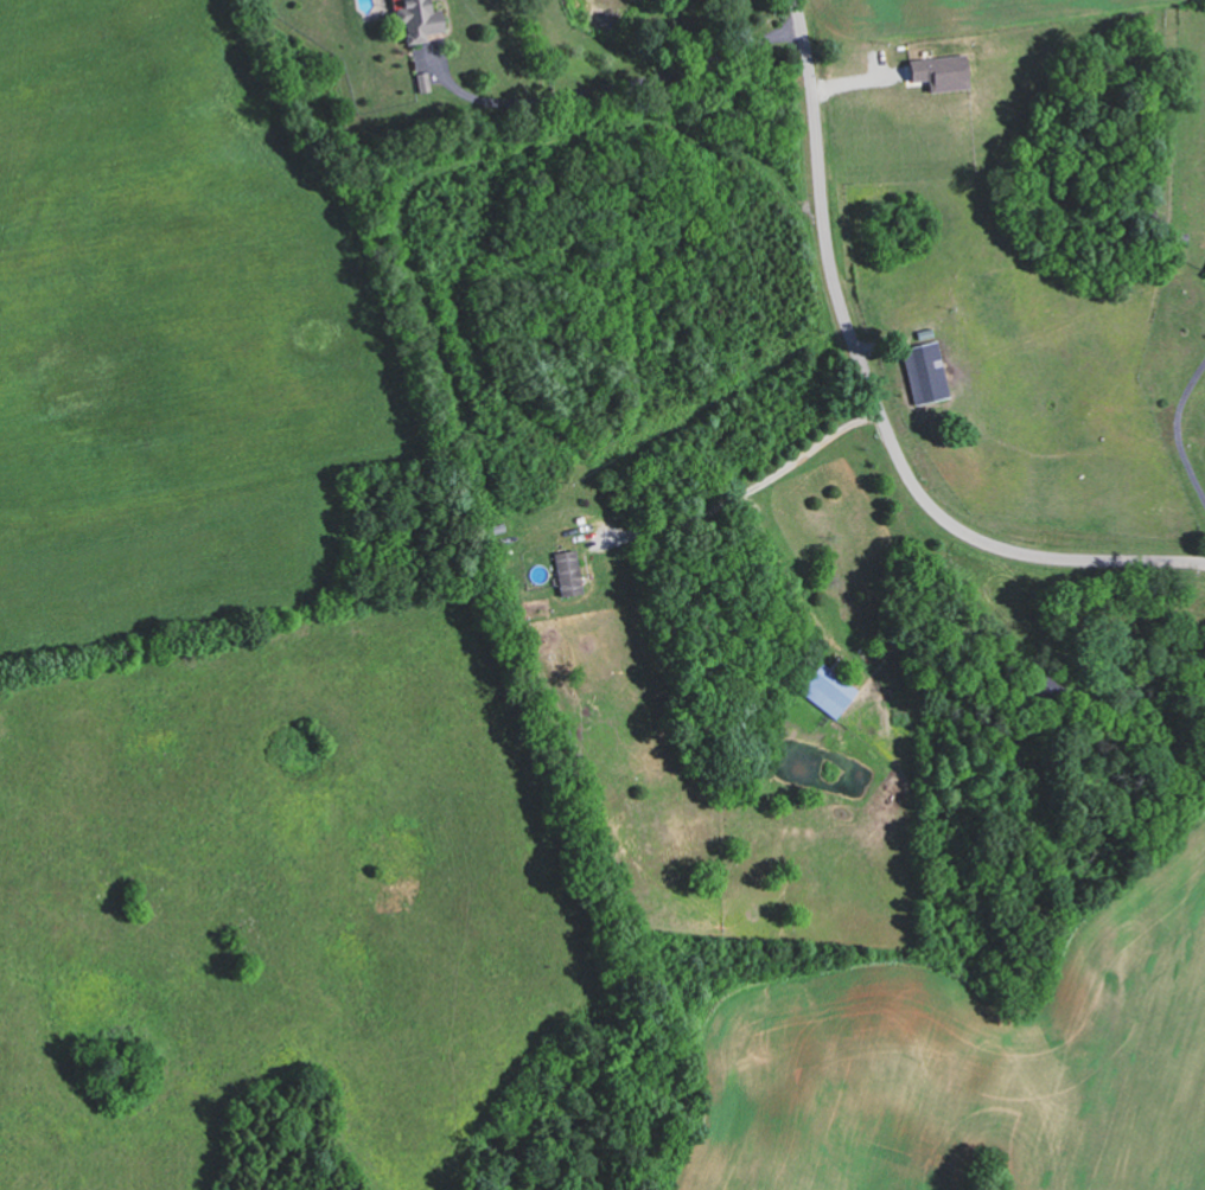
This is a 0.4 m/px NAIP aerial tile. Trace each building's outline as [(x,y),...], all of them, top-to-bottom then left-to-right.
[(424,41),(423,33),(441,30),(438,8),(430,9),(429,0),(400,0),(401,8),(393,9),(396,23),(401,22),(405,44),(424,41)] [(968,87),(966,55),(908,58),(909,79),(927,79),(928,90),(968,87)] [(899,348),(911,404),(947,396),(934,340),(899,348)] [(553,552),(557,596),(579,594),(575,550),(553,552)] [(834,719),(857,690),(822,662),(799,691),(834,719)]
